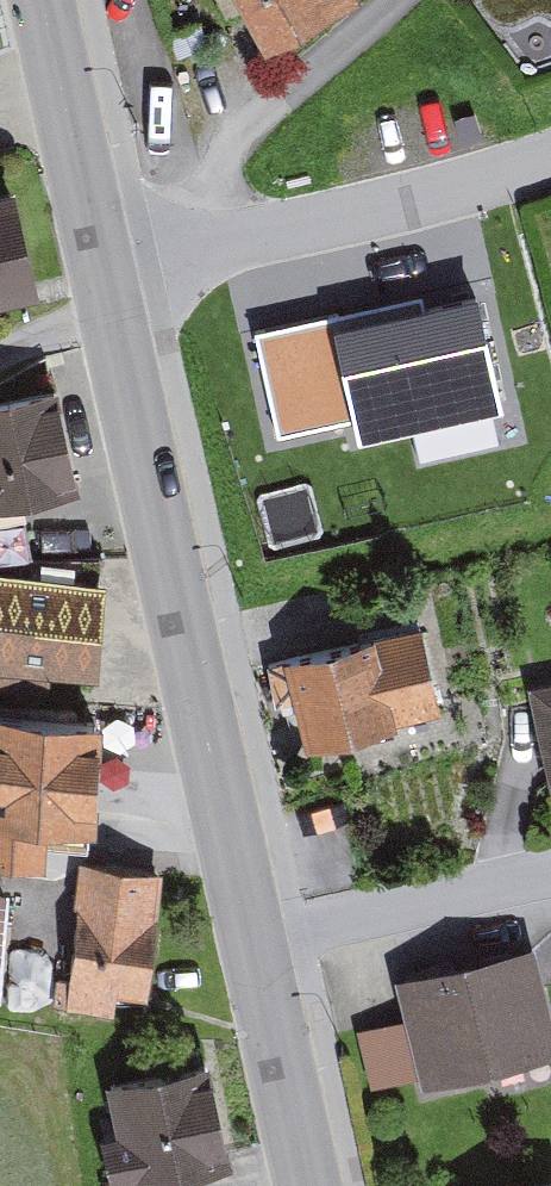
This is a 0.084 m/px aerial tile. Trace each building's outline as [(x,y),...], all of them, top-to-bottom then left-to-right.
[(280,58),(376,9),(371,0),(250,0),(280,58)] [(0,200),(0,313),(72,293),(42,188),(0,200)] [(331,328),(365,444),(499,405),(465,289),(331,328)] [(0,404),(0,519),(110,497),(88,386),(0,404)] [(1,568),(0,588),(0,670),(126,679),(133,578),(1,568)] [(440,626),(303,657),(325,750),(461,718),(440,626)] [(0,713),(0,859),(70,862),(72,818),(124,820),(128,718),(0,713)] [(182,869),(85,857),(69,989),(166,1001),(182,869)] [(411,968),(432,1082),(550,1060),(550,942),(550,941),(411,968)] [(107,1084),(131,1185),(180,1185),(256,1168),(229,1055),(107,1084)] [(515,1185),(550,1185),(550,1176),(515,1185)]
